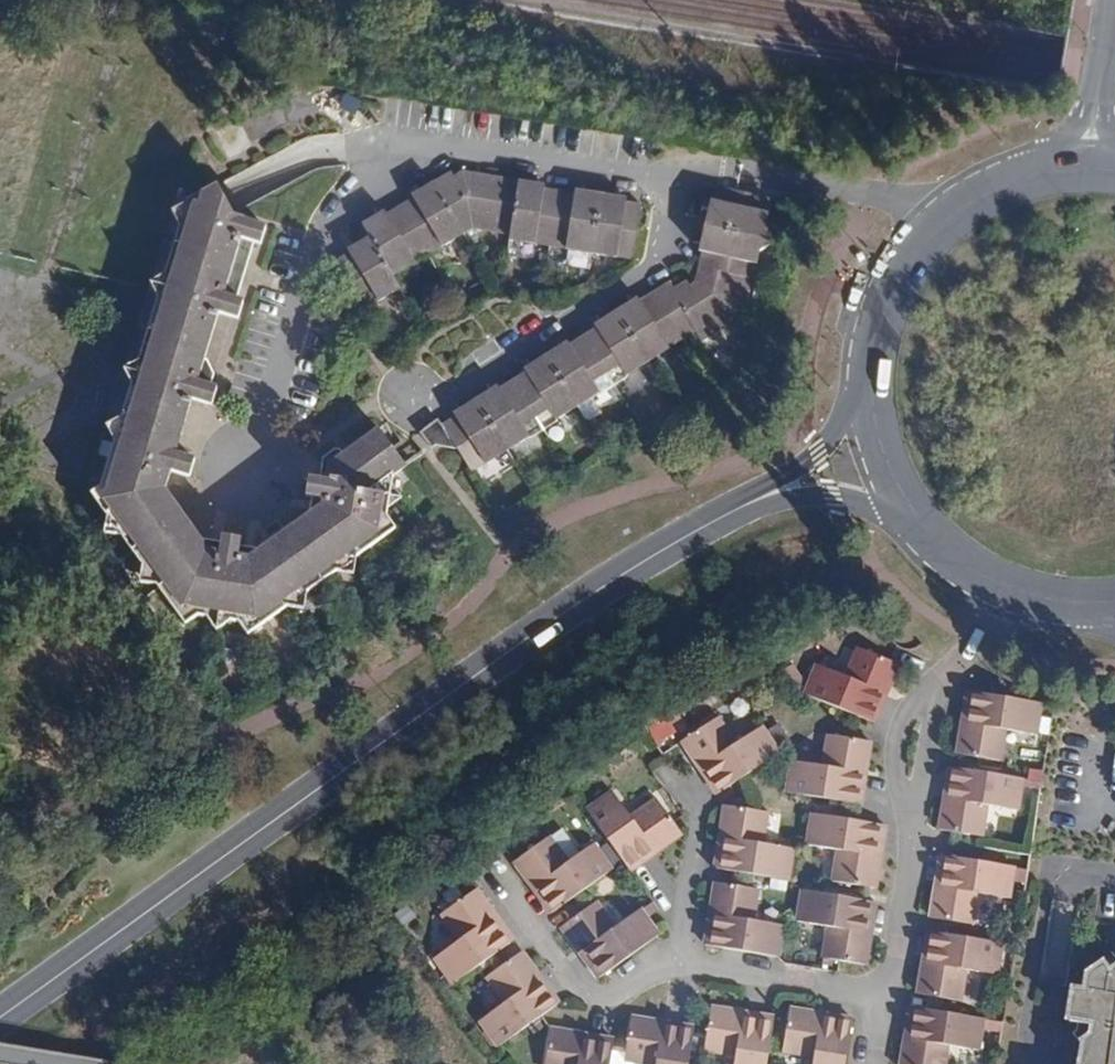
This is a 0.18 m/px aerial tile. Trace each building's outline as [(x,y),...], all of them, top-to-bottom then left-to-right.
[(435,182),(465,233),(474,228),(510,234),(519,181),(463,171),(454,177),(452,172),(435,182)] [(519,181),(510,234),(510,240),(511,240),(535,244),(535,243),(550,246),(560,192),(544,189),(539,188),(540,184),(519,181)] [(401,206),(429,255),(429,254),(464,233),(465,233),(435,182),(417,192),(419,196),(414,199),(401,206)] [(207,190),(188,200),(157,303),(133,382),(132,384),(101,486),(91,493),(186,625),(206,609),(236,614),(248,635),(397,529),(387,516),(394,476),(407,467),(379,428),(344,454),(341,449),(335,448),(324,457),(320,480),(309,478),(306,496),(313,496),(310,513),(310,514),(262,548),(260,548),(240,544),(241,539),(224,535),(222,541),(203,538),(201,538),(164,490),(171,471),(191,476),(195,459),(175,453),(181,435),(182,434),(193,399),(213,405),(218,388),(211,386),(215,373),(208,359),(205,359),(219,312),(238,319),(244,302),(237,299),(254,242),(261,245),(267,227),(247,221),(247,219),(234,215),(217,184),(208,190),(207,190)] [(705,225),(763,238),(766,225),(771,199),(771,198),(718,186),(714,202),(713,207),(709,206),(705,225)] [(560,192),(550,246),(551,246),(567,248),(566,249),(591,253),(592,253),(602,195),(581,191),(581,195),(575,194),(560,192)] [(602,195),(592,253),(617,257),(617,256),(633,259),(642,205),(626,202),(621,202),(621,197),(602,195)] [(371,237),(393,275),(429,255),(401,206),(387,214),(383,217),(380,213),(364,224),(371,237)] [(753,278),(763,238),(705,225),(700,245),(704,246),(703,251),(700,266),(753,278)] [(356,250),(351,253),(337,261),(365,308),(379,300),(380,301),(400,288),(393,275),(371,237),(354,247),(356,250)] [(753,279),(753,278),(700,266),(697,282),(690,285),(687,280),(675,288),(671,282),(654,292),(684,339),(685,338),(696,331),(701,341),(743,315),(751,279),(753,279)] [(683,339),(684,339),(654,292),(640,301),(635,304),(633,300),(617,311),(649,360),(683,339)] [(626,375),(649,360),(617,311),(600,322),(602,325),(597,328),(584,336),(613,383),(626,375)] [(578,405),(613,383),(584,336),(570,345),(565,348),(563,345),(546,355),(578,406),(578,405)] [(578,406),(546,355),(530,366),(532,369),(527,372),(514,380),(543,428),(557,419),(578,406)] [(508,449),(543,428),(514,380),(500,389),(495,392),(493,389),(476,399),(508,449)] [(508,450),(508,449),(476,399),(459,410),(461,413),(456,416),(443,425),(458,449),(472,472),(508,450)] [(458,449),(443,425),(442,424),(438,418),(420,432),(432,448),(436,445),(458,449)] [(899,664),(859,647),(847,676),(817,664),(805,693),(805,694),(874,722),(872,720),(883,694),(887,686),(889,687),(899,664)] [(1037,735),(1043,703),(968,691),(968,693),(970,693),(967,716),(964,730),(962,729),(958,754),(1000,760),(1005,729),(1037,735)] [(780,753),(763,726),(735,744),(718,717),(682,741),(696,762),(698,760),(703,767),(719,791),(717,793),(718,794),(780,753)] [(871,741),(829,734),(824,766),(792,760),(787,792),(861,804),(861,803),(858,802),(863,772),(864,766),(867,766),(871,741)] [(940,830),(982,836),(986,805),(1019,810),(1024,779),(950,767),(950,768),(953,769),(949,791),(946,805),(944,805),(940,830)] [(612,791),(586,809),(630,870),(631,870),(632,869),(630,867),(655,849),(661,845),(662,847),(682,833),(658,798),(631,817),(612,791)] [(716,868),(789,879),(794,849),(794,848),(763,844),(768,812),(725,805),(721,830),(724,830),(723,838),(718,867),(716,867),(716,868)] [(886,825),(812,813),(807,844),(839,849),(833,881),(875,888),(876,888),(880,863),(877,863),(878,855),(883,827),(886,827),(886,825)] [(570,824),(551,837),(568,862),(587,849),(570,824)] [(550,837),(515,861),(529,881),(532,879),(538,889),(553,910),(551,912),(552,913),(613,869),(595,843),(587,849),(568,862),(551,837),(550,837)] [(1016,867),(941,855),(941,856),(941,857),(943,857),(940,880),(938,894),(935,894),(931,917),(973,925),(978,893),(1011,899),(1015,869),(1016,867)] [(705,944),(779,957),(784,925),(753,920),(758,888),(716,882),(712,906),(714,907),(713,918),(708,944),(705,943),(705,944)] [(477,889),(443,913),(461,939),(435,958),(453,983),(454,984),(514,940),(513,939),(511,940),(495,918),(489,910),(491,908),(477,889)] [(824,958),(866,964),(870,940),(867,940),(868,933),(873,903),(876,903),(876,902),(803,889),(797,921),(829,926),(824,958)] [(599,977),(599,978),(660,934),(641,909),(641,908),(616,928),(597,902),(562,926),(576,947),(579,945),(584,952),(600,975),(599,977)] [(998,975),(1003,943),(929,931),(928,933),(931,933),(927,956),(925,970),(923,969),(919,994),(961,1000),(966,969),(998,975)] [(480,1021),(499,1047),(559,1003),(558,1002),(557,1003),(540,980),(535,973),(537,972),(522,952),(488,976),(507,1002),(480,1021)] [(1110,967),(1104,959),(1085,972),(1082,987),(1071,985),(1065,1021),(1078,1023),(1077,1030),(1073,1033),(1081,1043),(1076,1063),(1114,1063),(1114,964),(1110,967)] [(775,1017),(773,1017),(773,1019),(747,1015),(736,1013),(737,1011),(712,1007),(705,1048),(736,1054),(735,1063),(767,1063),(775,1017)] [(984,1024),(985,1019),(911,1007),(911,1008),(913,1008),(909,1032),(907,1045),(905,1045),(902,1063),(945,1063),(948,1045),(980,1050),(984,1024)] [(853,1019),(852,1019),(851,1019),(851,1021),(824,1017),(814,1015),(814,1012),(790,1008),(783,1051),(814,1055),(813,1063),(845,1063),(853,1019)] [(693,1038),(695,1027),(693,1027),(693,1029),(668,1025),(656,1023),(657,1021),(632,1017),(625,1059),(656,1063),(689,1063),(693,1038)] [(984,1024),(1003,1028),(1004,1022),(985,1019),(984,1024)] [(614,1039),(613,1041),(589,1037),(576,1035),(576,1033),(552,1029),(551,1029),(546,1063),(610,1063),(614,1039)]
